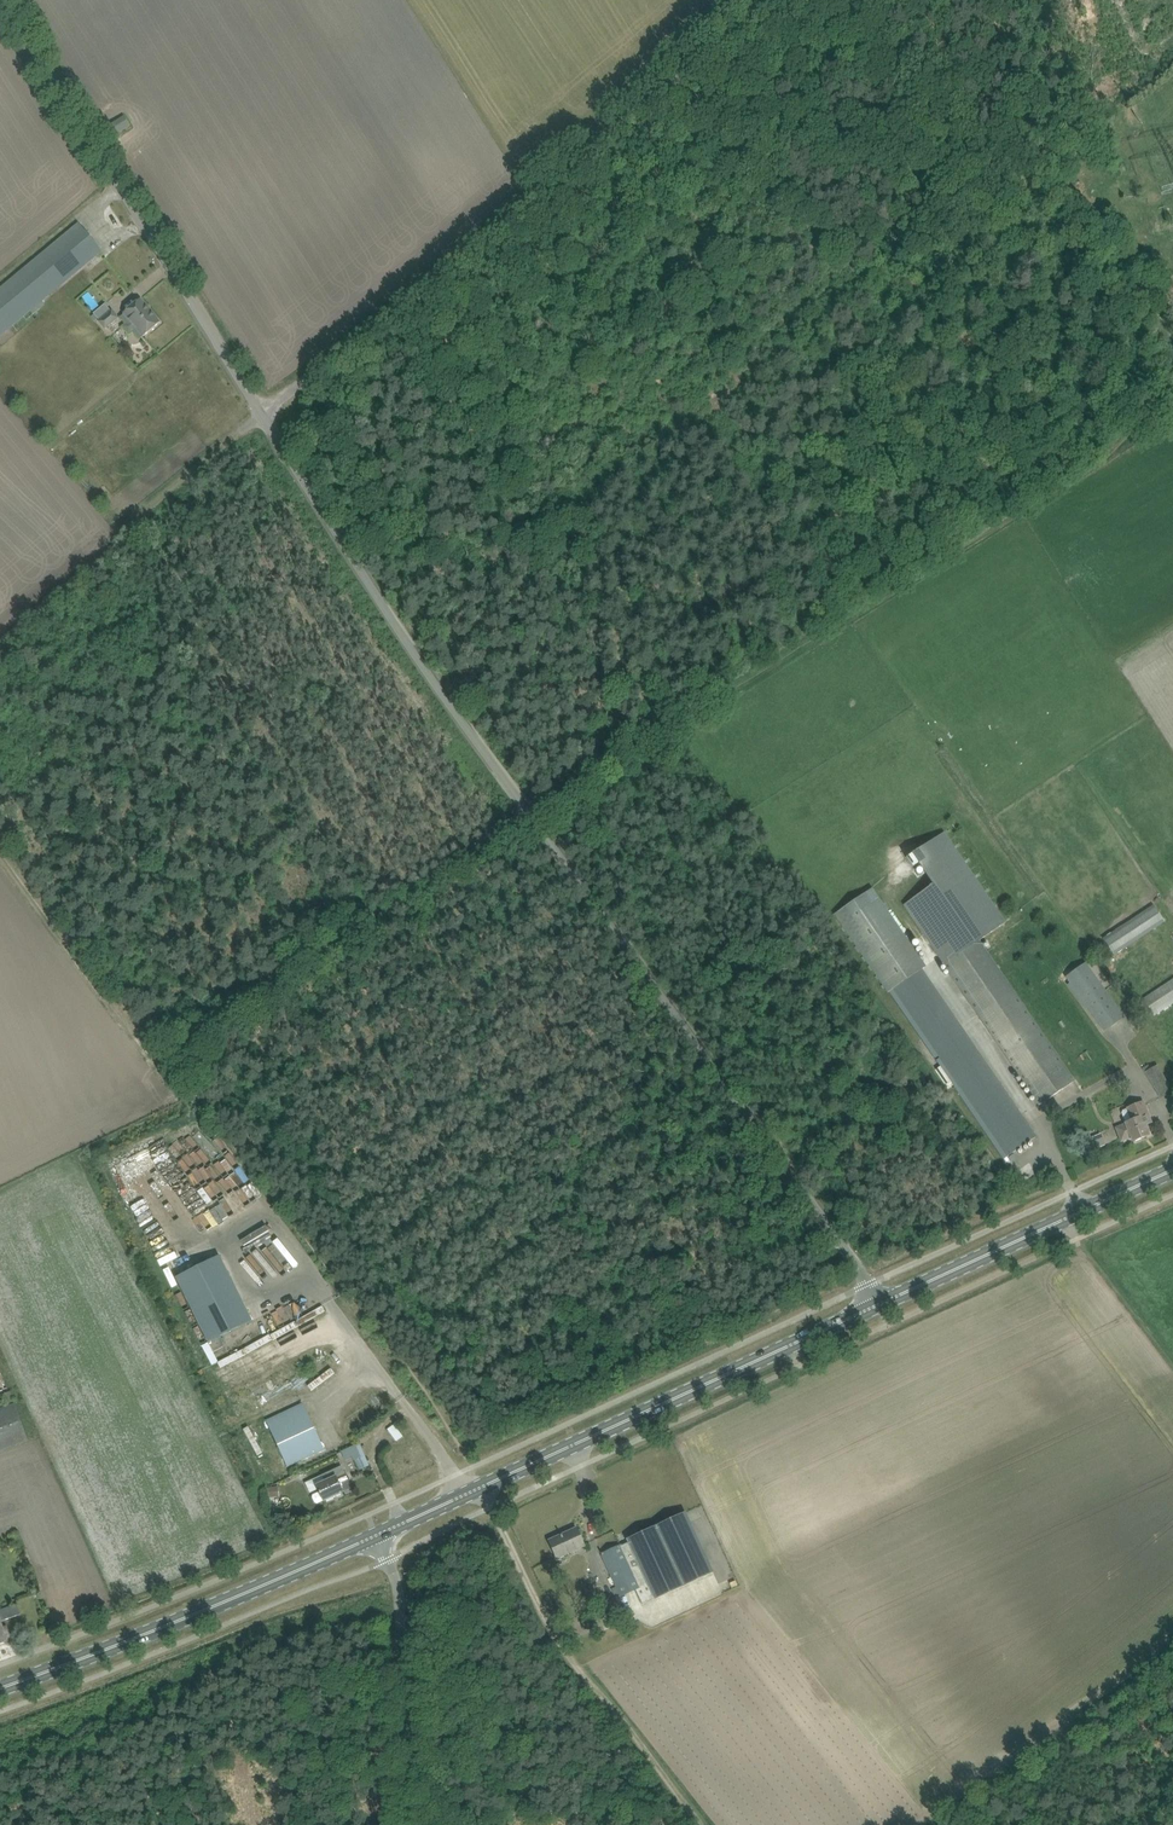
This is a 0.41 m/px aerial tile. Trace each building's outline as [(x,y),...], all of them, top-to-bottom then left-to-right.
[(125,116),(109,126),(115,135),(131,125),(125,116)] [(102,250),(80,223),(0,290),(0,335),(102,250)] [(124,313),(144,337),(161,323),(141,299),(124,313)] [(119,318),(113,310),(99,321),(106,330),(119,318)] [(907,908),(940,957),(942,959),(945,963),(943,965),(1039,1105),(1075,1080),(979,939),(980,940),(1011,919),(1010,917),(1004,921),(996,908),(1001,905),(999,902),(994,906),(986,893),(991,890),(989,887),(984,891),(976,879),(981,875),(979,873),(974,876),(966,864),(971,860),(969,858),(964,861),(956,849),(961,846),(959,843),(954,846),(946,834),(951,831),(950,829),(914,854),(937,887),(907,908)] [(926,966),(916,950),(915,950),(880,897),(874,901),(841,924),(843,926),(846,931),(850,937),(853,941),(856,946),(859,950),(863,956),(866,961),(870,965),(873,970),(877,976),(880,980),(883,985),(886,989),(888,992),(893,989),(1007,1157),(1037,1137),(922,969),(926,966)] [(1154,905),(1104,939),(1114,955),(1165,922),(1154,905)] [(1096,1020),(1103,1030),(1104,1032),(1124,1019),(1125,1018),(1086,962),(1084,964),(1065,977),(1070,983),(1088,1008),(1096,1020)] [(1172,1003),(1172,980),(1143,999),(1154,1015),(1172,1003)] [(1146,1072),(1161,1098),(1172,1091),(1157,1065),(1146,1072)] [(1126,1124),(1116,1128),(1122,1141),(1132,1137),(1134,1142),(1149,1136),(1147,1132),(1148,1132),(1146,1125),(1151,1123),(1143,1102),(1128,1108),(1132,1120),(1126,1123),(1126,1124)] [(194,1268),(176,1278),(209,1342),(253,1320),(220,1255),(194,1268)] [(332,1368),(309,1387),(313,1391),(335,1372),(332,1368)] [(9,1405),(0,1409),(0,1450),(27,1440),(14,1404),(16,1403),(11,1391),(4,1393),(9,1405)] [(288,1467),(324,1450),(303,1403),(266,1420),(288,1467)] [(251,1425),(244,1429),(257,1455),(264,1452),(251,1425)] [(399,1431),(392,1435),(397,1441),(403,1437),(399,1431)] [(360,1443),(357,1445),(348,1448),(342,1451),(345,1460),(352,1457),(358,1470),(370,1465),(360,1443)] [(323,1475),(326,1482),(317,1486),(324,1501),(344,1492),(340,1483),(348,1480),(342,1466),(323,1475)] [(280,1496),(279,1487),(268,1488),(269,1501),(274,1500),(273,1497),(280,1496)] [(602,1553),(613,1578),(608,1580),(611,1587),(616,1585),(621,1596),(636,1590),(642,1604),(656,1598),(657,1599),(712,1573),(691,1523),(686,1512),(628,1539),(629,1542),(621,1546),(621,1545),(602,1553)] [(550,1541),(555,1552),(558,1559),(585,1546),(582,1539),(577,1528),(550,1541)] [(0,1611),(0,1644),(8,1642),(1,1622),(21,1615),(18,1605),(0,1611)]
